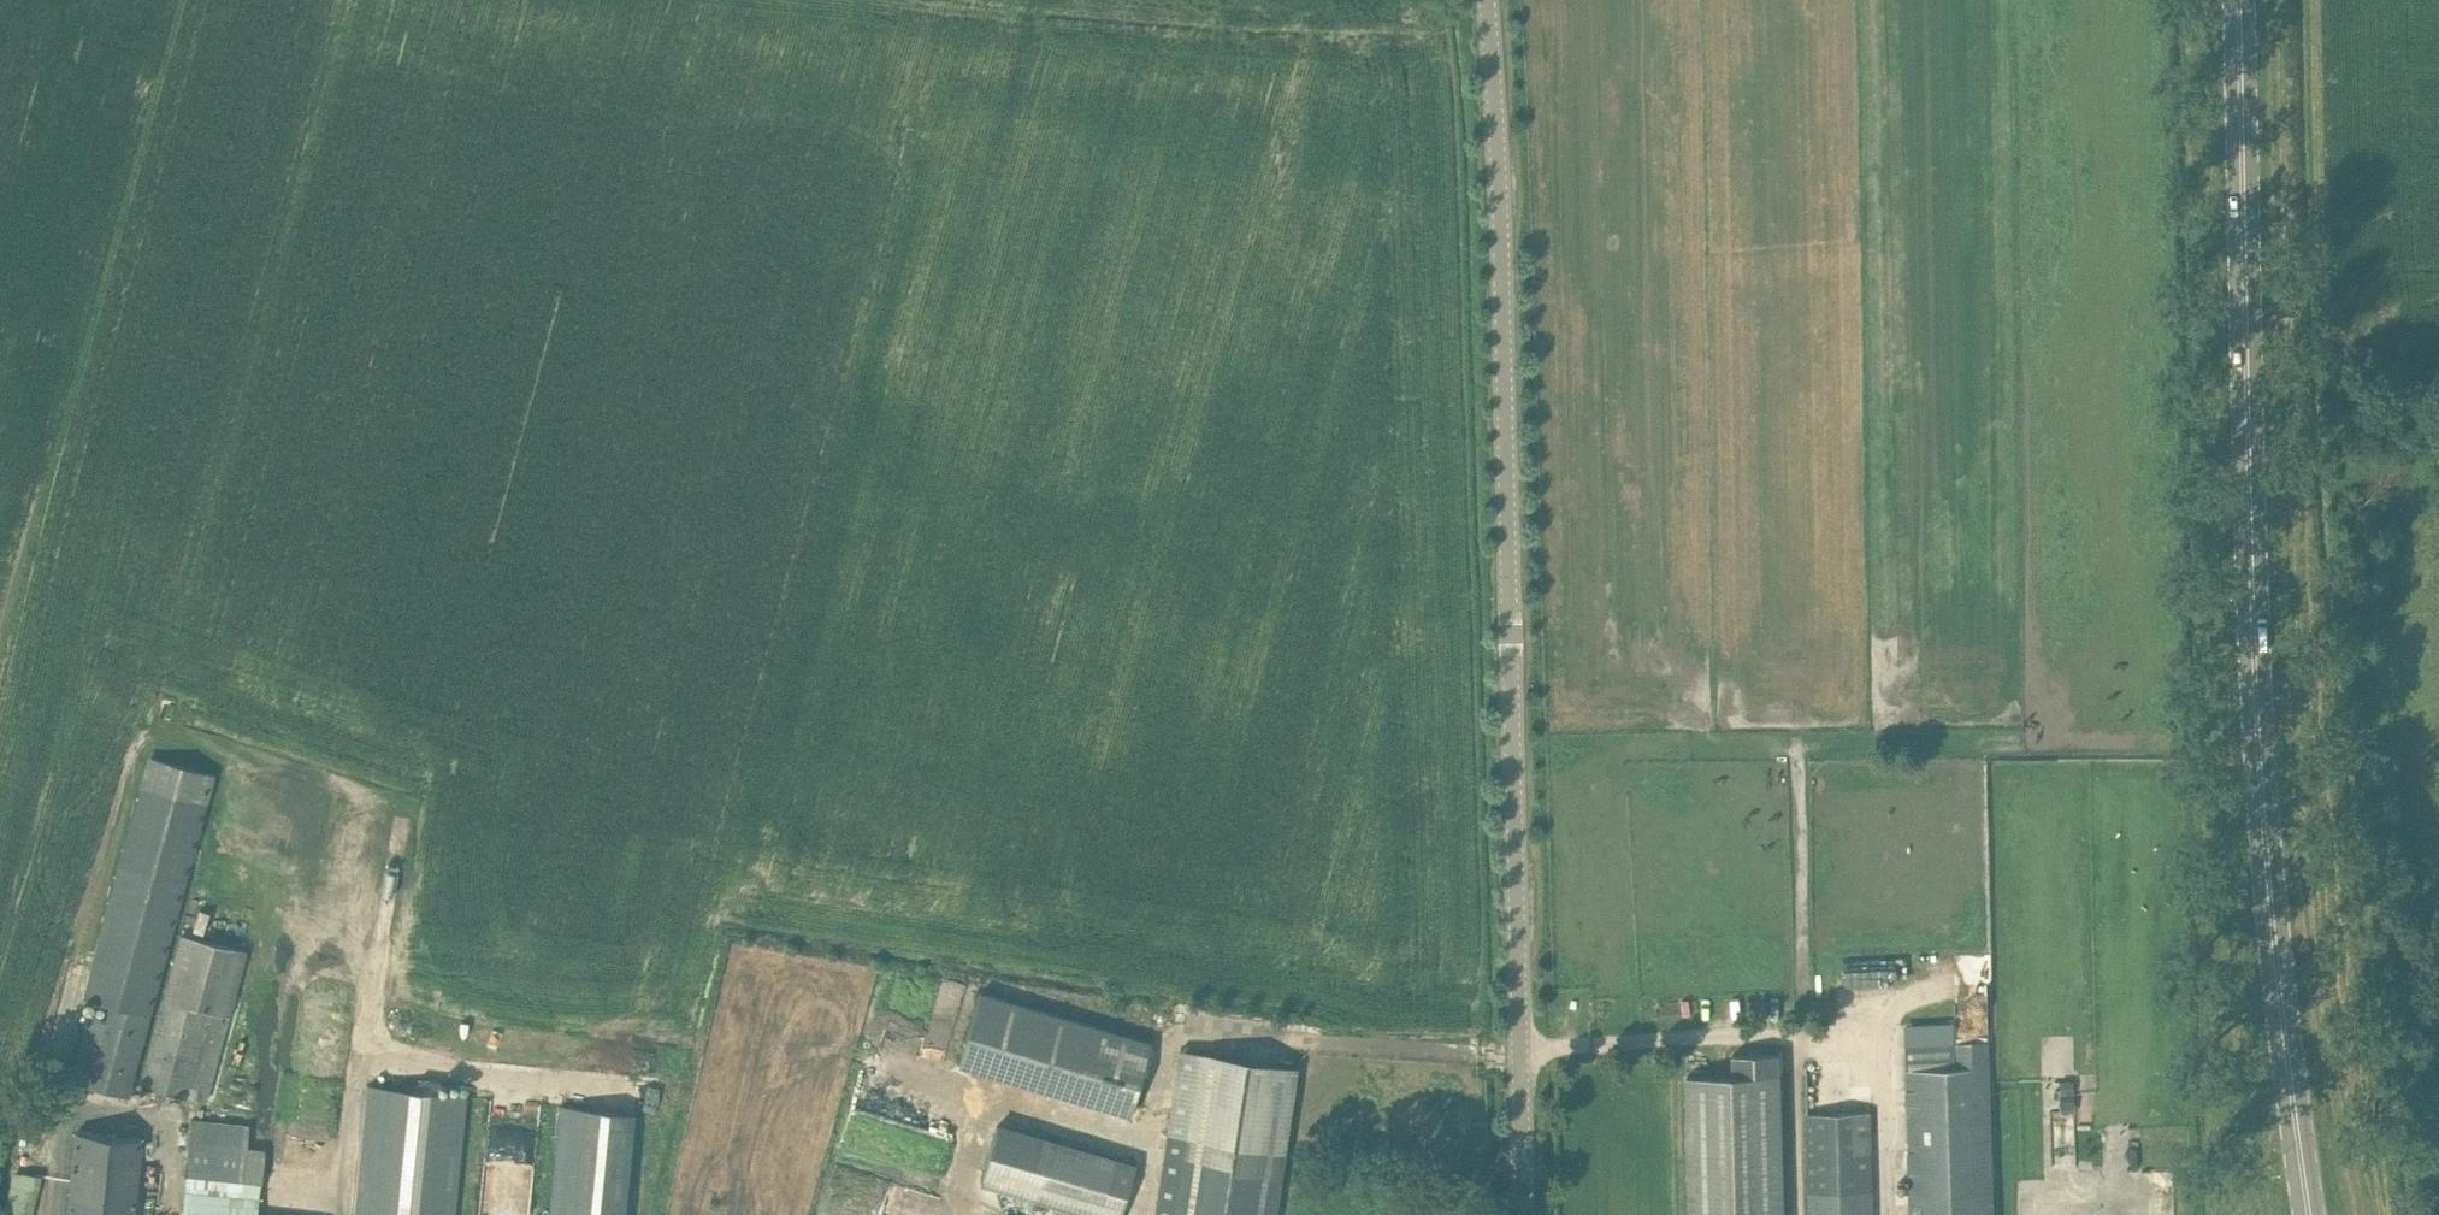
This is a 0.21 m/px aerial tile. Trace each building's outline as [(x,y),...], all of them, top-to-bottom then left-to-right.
[(150,756),(143,785),(119,864),(84,996),(110,1003),(106,1019),(88,1014),(79,1049),(71,1080),(128,1095),(214,773),(150,756)] [(163,997),(140,1083),(208,1101),(248,950),(182,933),(164,998),(163,997)] [(1151,1042),(980,992),(959,1063),(1130,1113),(1151,1042)] [(1988,1042),(1906,1045),(1910,1192),(1897,1193),(1897,1214),(1993,1214),(1988,1042)] [(1298,1067),(1180,1048),(1153,1214),(1275,1214),(1298,1067)] [(1690,1214),(1786,1214),(1780,1054),(1732,1054),(1732,1075),(1686,1076),(1690,1214)] [(2073,1078),(2060,1078),(2060,1093),(2073,1092),(2073,1078)] [(369,1085),(356,1214),(454,1214),(466,1095),(369,1085)] [(2075,1096),(2060,1096),(2061,1111),(2075,1111),(2075,1096)] [(632,1112),(562,1105),(551,1214),(622,1214),(632,1112)] [(1811,1214),(1872,1214),(1872,1189),(1869,1112),(1808,1114),(1810,1191),(1811,1214)] [(265,1148),(249,1146),(250,1124),(192,1118),(185,1213),(187,1213),(186,1214),(259,1214),(265,1148)] [(1040,1198),(1099,1214),(1118,1214),(1134,1162),(998,1123),(981,1181),(1040,1198)] [(141,1137),(76,1131),(68,1214),(134,1214),(141,1137)]
